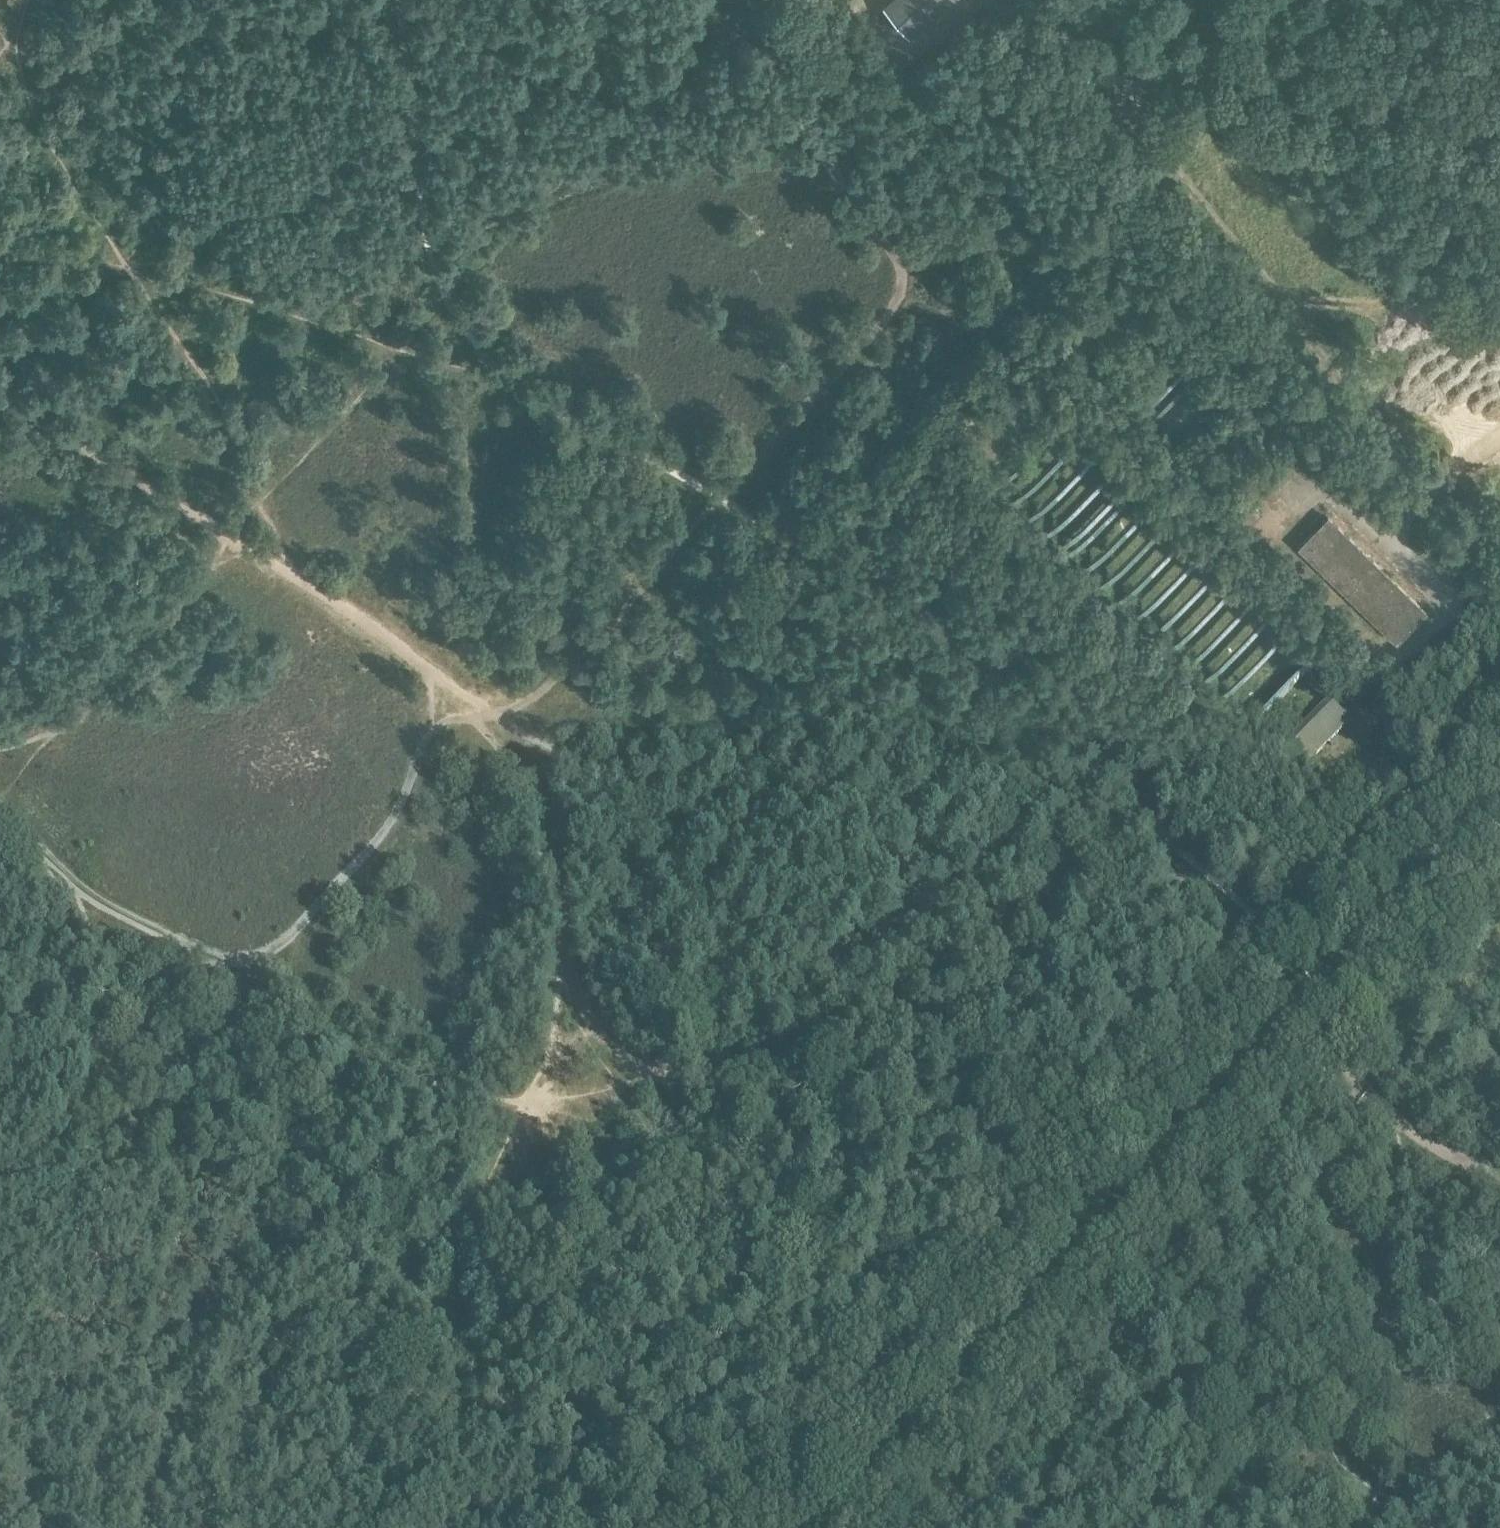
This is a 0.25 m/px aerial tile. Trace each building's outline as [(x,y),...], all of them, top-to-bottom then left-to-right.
[(883,4),(910,35),(950,0),(888,0),(883,4)] [(1184,437),(1226,394),(1203,372),(1162,415),(1184,437)]
